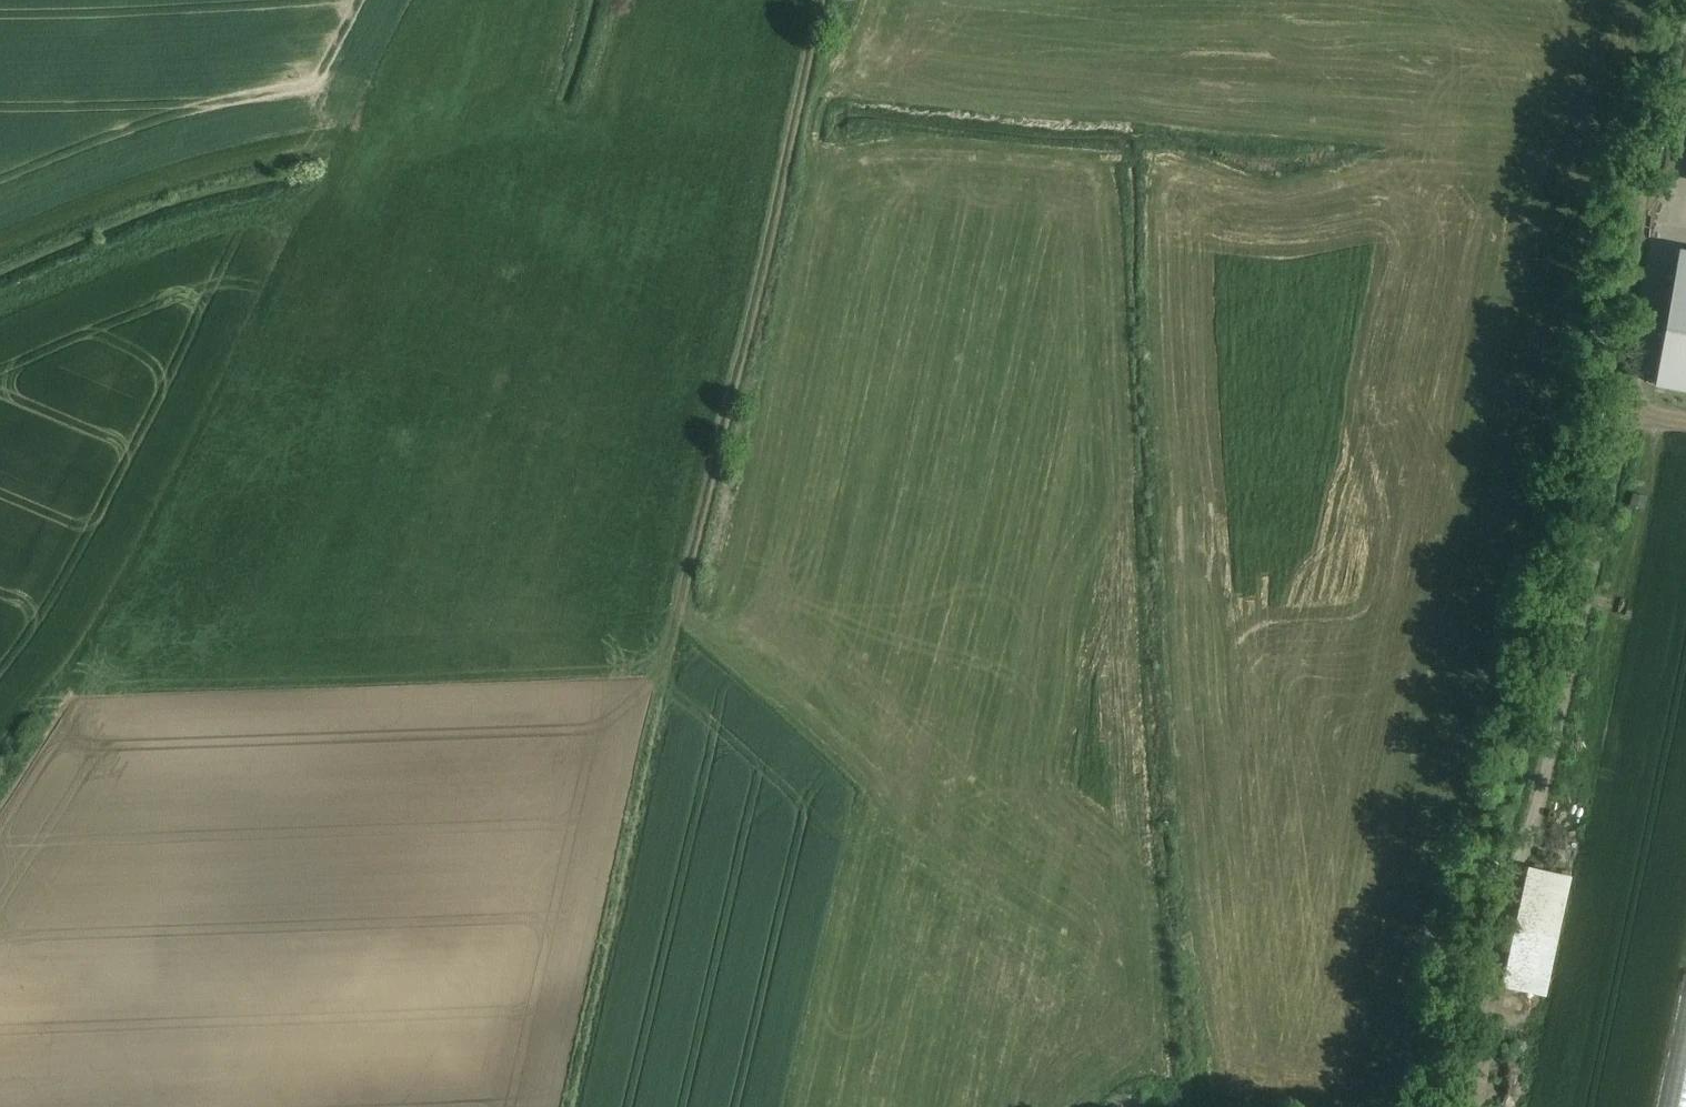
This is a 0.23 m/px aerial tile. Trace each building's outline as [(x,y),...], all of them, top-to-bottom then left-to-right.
[(1642,387),(1685,394),(1685,250),(1667,247),(1642,387)] [(1546,995),(1564,872),(1521,866),(1502,988),(1546,995)]
